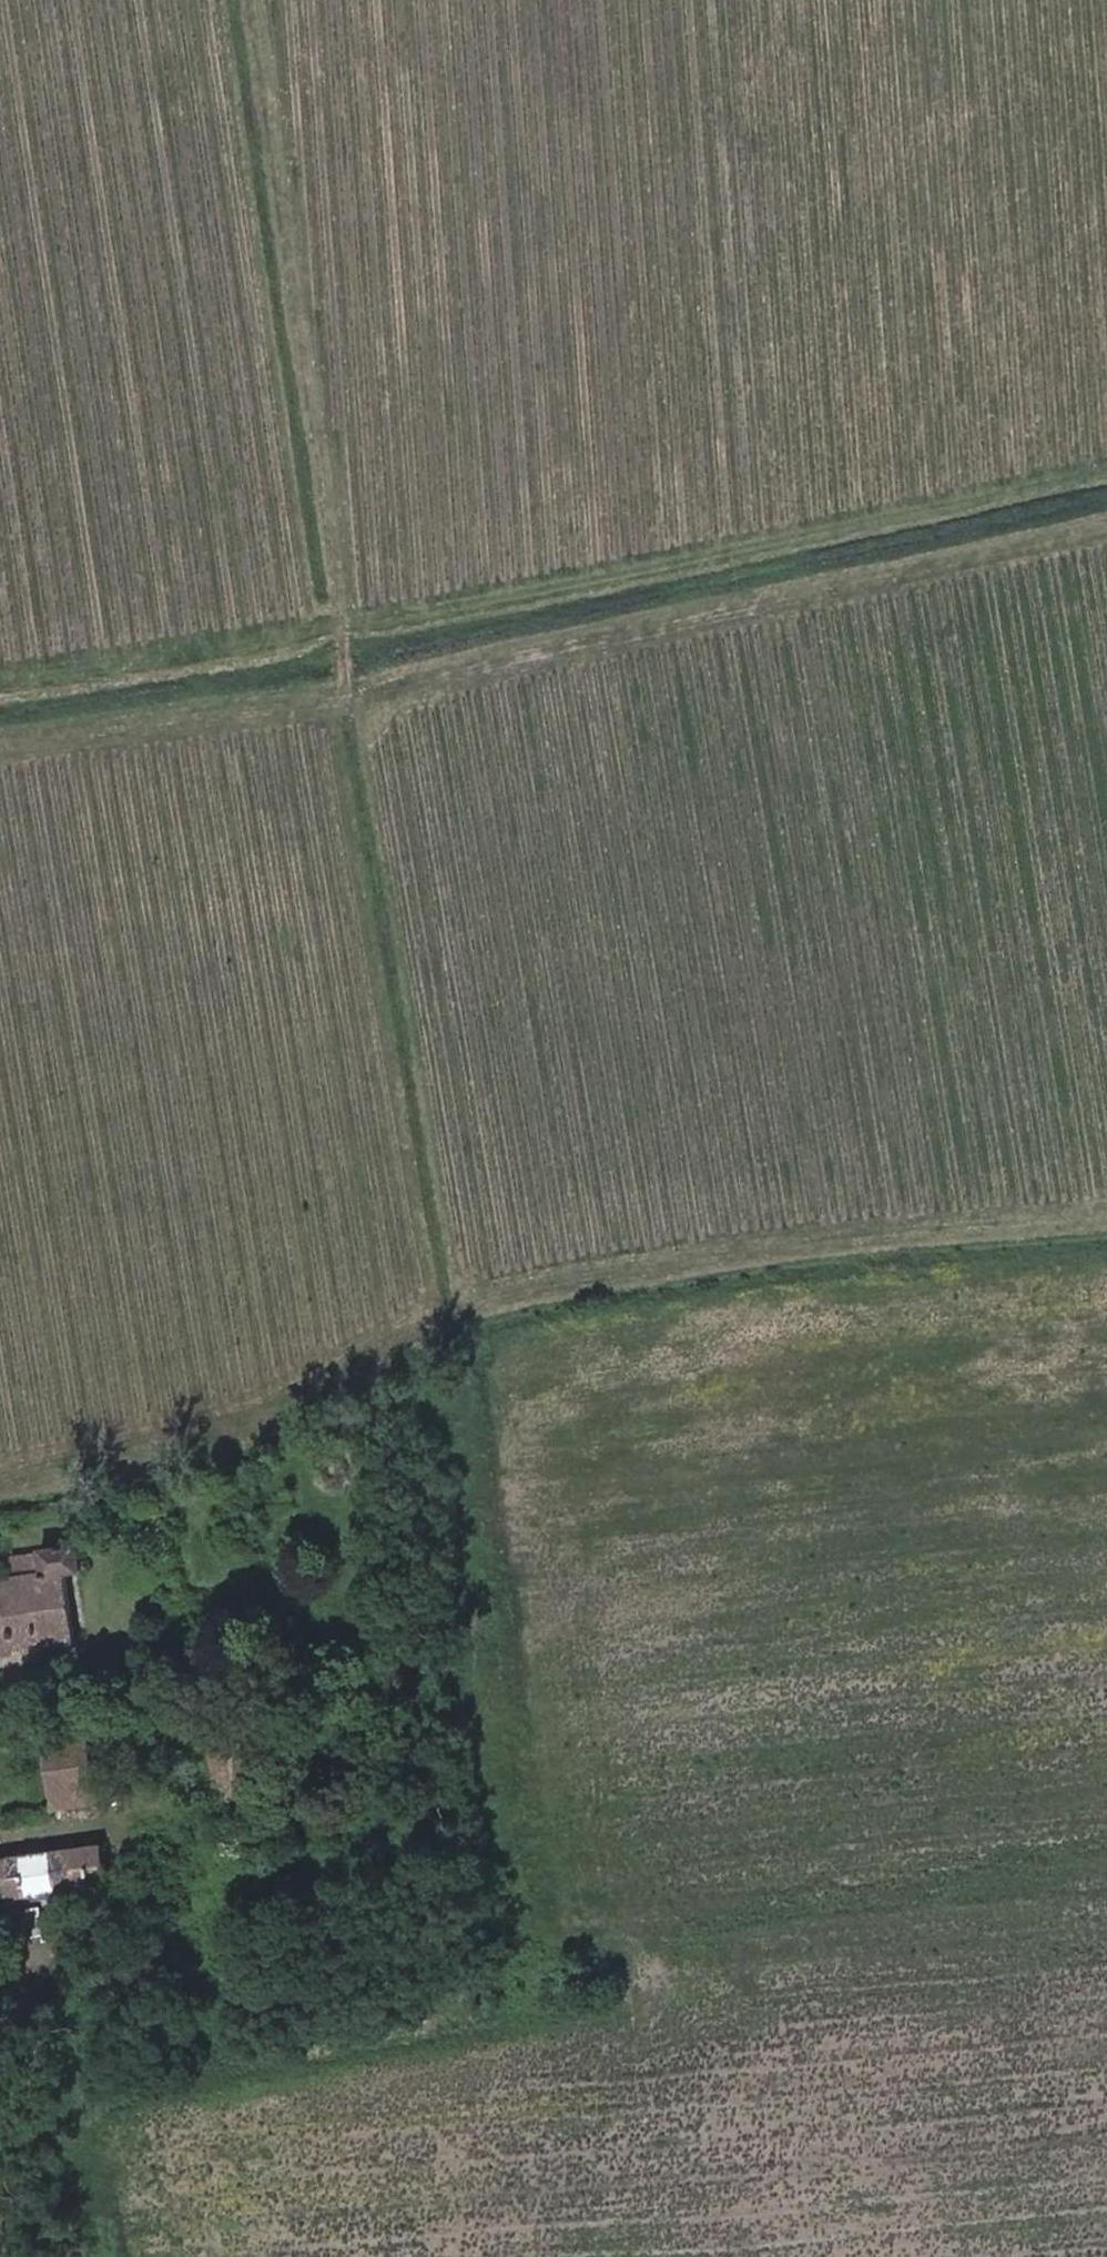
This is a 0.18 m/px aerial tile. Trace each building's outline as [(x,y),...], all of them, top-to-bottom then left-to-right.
[(77,1648),(67,1578),(85,1574),(81,1544),(38,1550),(38,1555),(41,1575),(13,1579),(0,1581),(0,1659),(77,1648)] [(41,1575),(38,1555),(10,1558),(13,1579),(41,1575)] [(86,1803),(77,1723),(33,1730),(42,1809),(86,1803)] [(106,1863),(103,1843),(0,1859),(0,1902),(109,1886),(106,1863)]
